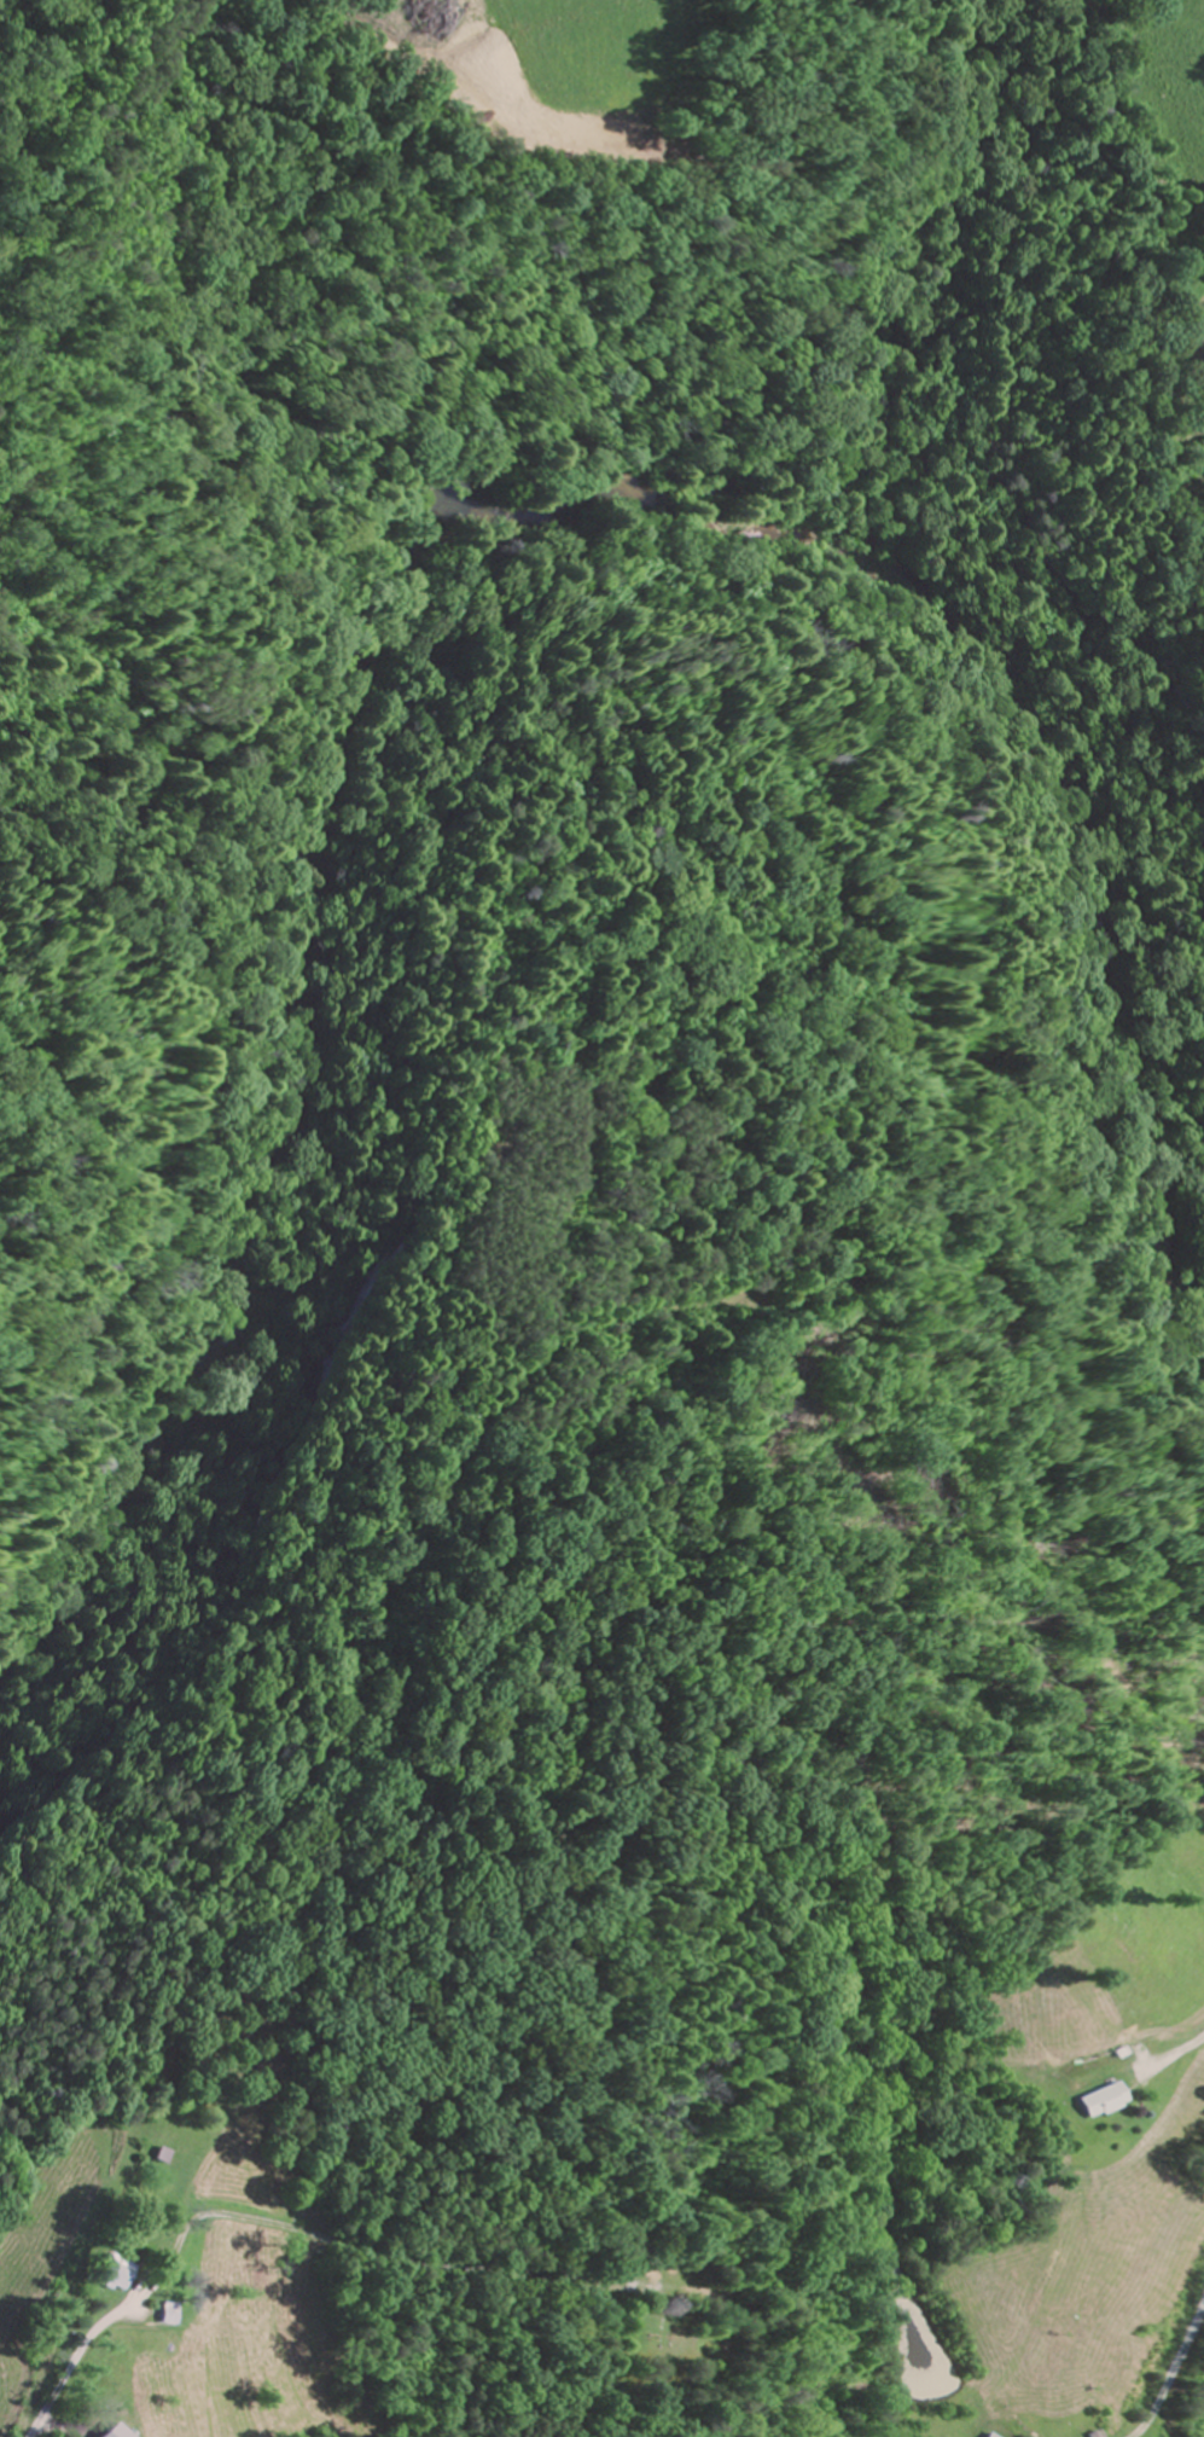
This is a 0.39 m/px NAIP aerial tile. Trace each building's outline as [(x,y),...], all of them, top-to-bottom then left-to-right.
[(1094,2121),(1133,2103),(1123,2082),(1085,2099),(1094,2121)] [(127,2291),(142,2267),(117,2251),(102,2275),(127,2291)] [(115,2423),(102,2436),(131,2436),(115,2423)]
